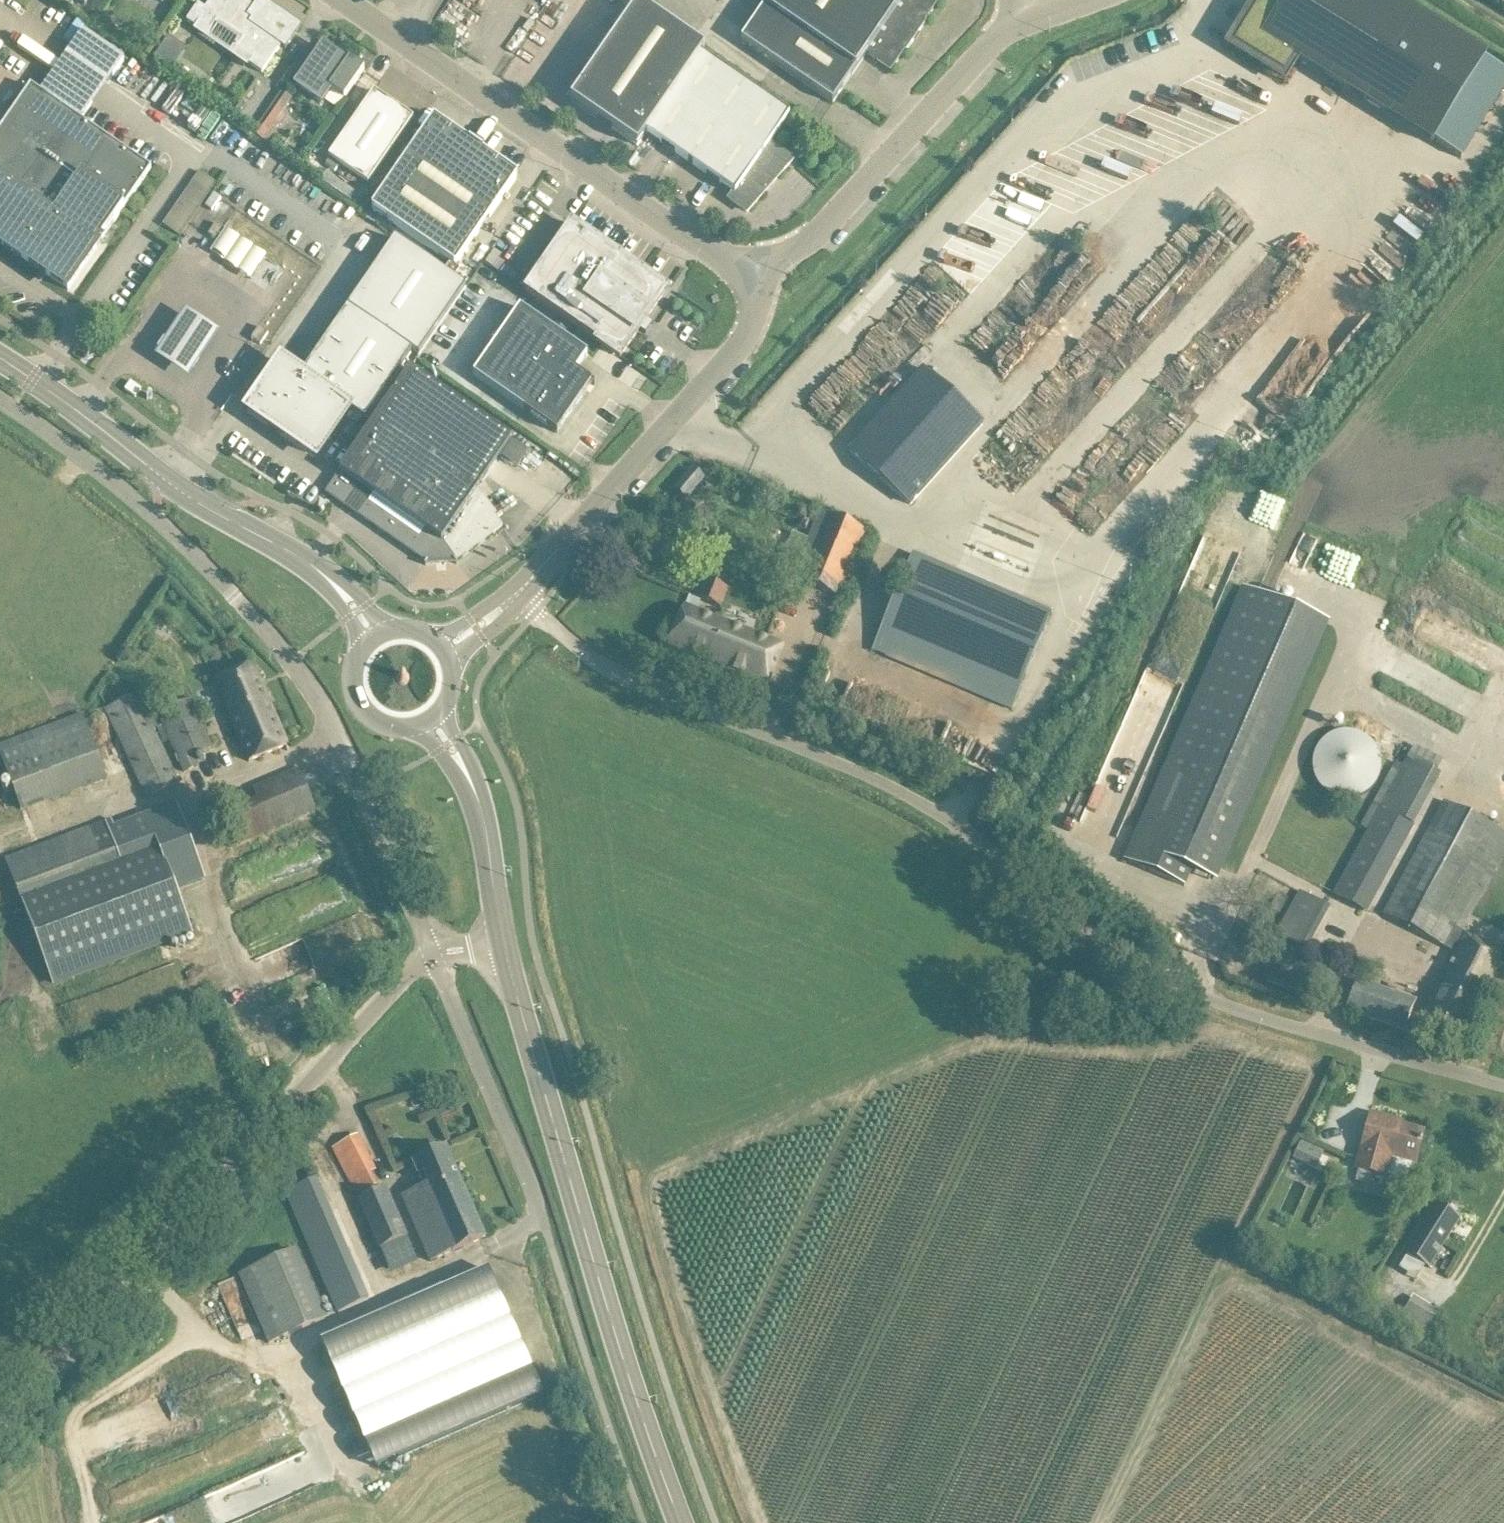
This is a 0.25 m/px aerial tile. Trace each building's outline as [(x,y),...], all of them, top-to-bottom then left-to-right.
[(301,26),(262,0),(259,0),(255,6),(246,0),(211,0),(205,9),(198,4),(187,21),(208,35),(217,22),(242,39),(233,53),(262,73),(281,46),(285,49),(301,26)] [(775,64),(833,103),(866,54),(870,56),(868,58),(890,73),(905,51),(906,52),(926,22),(925,21),(940,0),(771,0),(743,42),(775,64)] [(1300,62),(1433,144),(1434,142),(1484,61),(1486,59),(1391,0),(1261,0),(1251,15),(1245,12),(1244,11),(1237,22),(1239,22),(1244,26),(1233,45),(1283,76),(1294,58),(1300,62)] [(637,146),(646,133),(701,54),(704,49),(638,3),(571,100),(637,146)] [(169,39),(153,61),(166,70),(181,48),(169,39)] [(323,47),(297,86),(321,103),(330,90),(344,99),(364,70),(349,60),(347,64),(323,47)] [(701,54),(646,133),(734,194),(729,200),(747,212),(767,189),(764,187),(772,177),(775,180),(791,162),(792,162),(793,161),(769,145),(790,115),(701,54)] [(68,290),(124,209),(151,169),(31,86),(0,131),(0,243),(68,290)] [(329,157),(367,184),(413,119),(374,92),(329,157)] [(283,95),(254,137),(262,143),(276,124),(292,100),(283,95)] [(456,266),(457,264),(518,176),(482,152),(483,151),(469,142),(469,143),(434,118),(372,207),(372,208),(372,209),(373,210),(454,266),(455,266),(456,266)] [(178,235),(215,183),(199,171),(162,223),(178,235)] [(226,230),(216,224),(208,235),(218,242),(226,230)] [(666,291),(570,224),(524,291),(620,357),(639,329),(646,319),(666,291)] [(316,456),(348,409),(365,420),(412,351),(418,356),(466,286),(394,238),(301,376),(281,362),(249,410),(316,456)] [(520,308),(473,375),(557,433),(587,390),(583,388),(588,381),(595,386),(596,385),(576,371),(587,354),(520,308)] [(220,337),(186,314),(155,361),(190,383),(220,337)] [(251,338),(260,345),(268,333),(259,327),(251,338)] [(410,370),(339,472),(325,492),(326,493),(327,492),(427,562),(425,565),(426,565),(431,559),(434,561),(449,561),(452,558),(456,564),(457,563),(455,560),(503,527),(477,491),(512,440),(410,370)] [(917,375),(849,450),(910,505),(978,430),(983,425),(922,370),(917,375)] [(688,467),(670,490),(684,500),(701,478),(688,467)] [(838,598),(866,531),(820,512),(807,541),(793,535),(778,571),(838,598)] [(914,551),(872,651),(1012,710),(1052,614),(988,586),(990,583),(914,551)] [(722,608),(729,588),(701,580),(695,599),(722,608)] [(1247,589),(1128,862),(1184,886),(1191,872),(1209,880),(1321,621),(1247,589)] [(684,608),(669,646),(766,685),(781,648),(684,608)] [(249,762),(287,746),(253,665),(215,682),(249,762)] [(148,798),(179,784),(136,693),(105,708),(148,798)] [(159,712),(184,772),(198,766),(194,756),(211,749),(191,699),(159,712)] [(0,746),(0,759),(20,814),(107,782),(83,715),(0,746)] [(1309,788),(1366,800),(1378,741),(1322,729),(1309,788)] [(237,842),(314,810),(298,772),(256,789),(261,800),(226,815),(237,842)] [(1383,915),(1456,954),(1416,1031),(1453,1048),(1482,993),(1483,994),(1503,954),(1462,931),(1503,852),(1503,833),(1444,801),(1383,915)] [(6,859),(53,983),(191,932),(176,891),(205,880),(176,804),(114,827),(111,820),(6,859)] [(1380,808),(1333,895),(1366,913),(1414,826),(1380,808)] [(1299,891),(1276,935),(1302,949),(1325,905),(1299,891)] [(1357,981),(1345,1011),(1404,1031),(1416,1001),(1357,981)] [(1390,1156),(1415,1163),(1424,1129),(1423,1129),(1422,1133),(1393,1125),(1393,1121),(1371,1115),(1355,1172),(1384,1180),(1390,1156)] [(374,1172),(356,1136),(335,1147),(353,1183),(374,1172)] [(431,1262),(486,1239),(446,1147),(413,1161),(424,1186),(403,1195),(431,1262)] [(1312,1150),(1306,1161),(1326,1173),(1333,1163),(1312,1150)] [(369,1303),(317,1183),(285,1197),(337,1317),(369,1303)] [(419,1260),(388,1189),(361,1201),(392,1272),(419,1260)] [(1404,1252),(1429,1268),(1459,1219),(1435,1203),(1404,1252)] [(269,1343),(325,1319),(296,1251),(240,1275),(269,1343)] [(487,1269),(322,1342),(377,1467),(542,1395),(487,1269)]
